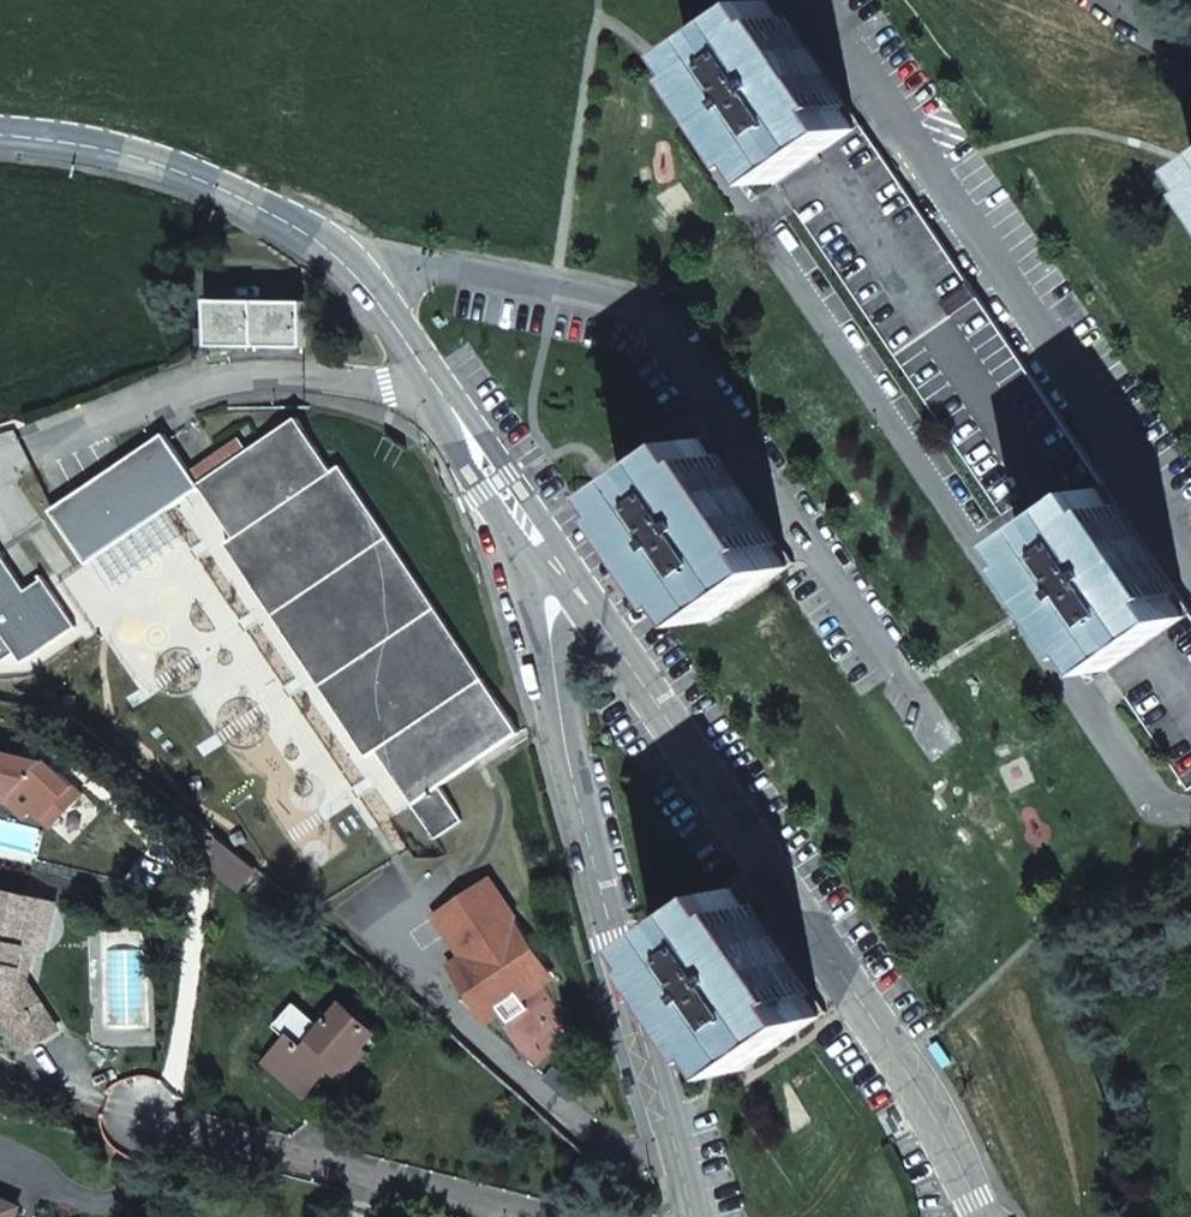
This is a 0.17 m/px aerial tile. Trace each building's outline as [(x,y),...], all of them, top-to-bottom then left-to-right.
[(854,124),(805,51),(770,0),(759,0),(684,51),(770,178),(854,124)] [(1157,9),(1170,0),(1151,0),(1157,9)] [(1095,487),(854,124),(770,178),(1012,545),(1095,487)] [(203,330),(308,335),(310,292),(214,288),(213,316),(203,316),(203,330)] [(201,475),(203,478),(210,489),(236,530),(232,532),(255,569),(356,726),(370,748),(376,744),(432,831),(460,813),(442,783),(522,730),(471,651),(346,456),(336,463),(300,409),(201,475)] [(87,553),(188,488),(178,471),(193,461),(170,425),(54,500),(87,553)] [(612,490),(640,534),(674,583),(702,623),(749,590),(788,563),(779,551),(696,433),(637,475),(612,490)] [(178,471),(188,488),(203,478),(201,475),(193,461),(178,471)] [(1095,487),(1012,545),(1099,676),(1181,617),(1095,487)] [(6,640),(15,653),(72,617),(43,569),(24,580),(0,542),(0,644),(6,640)] [(1181,617),(1099,676),(1175,793),(1190,783),(1190,632),(1181,617)] [(467,949),(455,956),(463,969),(460,981),(482,1018),(499,1007),(505,1018),(527,1004),(522,994),(517,987),(529,979),(538,984),(550,976),(553,963),(498,872),(442,907),(467,949)] [(652,938),(690,1002),(717,1043),(736,1072),(820,1015),(734,885),(680,921),(652,938)] [(0,994),(22,1029),(15,1034),(26,1050),(59,1030),(23,971),(38,900),(0,891),(0,993),(0,994)] [(463,969),(455,956),(448,961),(460,981),(463,969)] [(522,994),(538,984),(529,979),(517,987),(522,994)] [(15,1034),(22,1029),(0,994),(0,993),(0,1010),(15,1034)] [(295,1003),(274,1027),(287,1038),(266,1061),(305,1095),(328,1068),(338,1058),(347,1065),(376,1032),(345,1004),(323,1028),(295,1003)] [(338,1058),(328,1068),(337,1076),(347,1065),(338,1058)]
